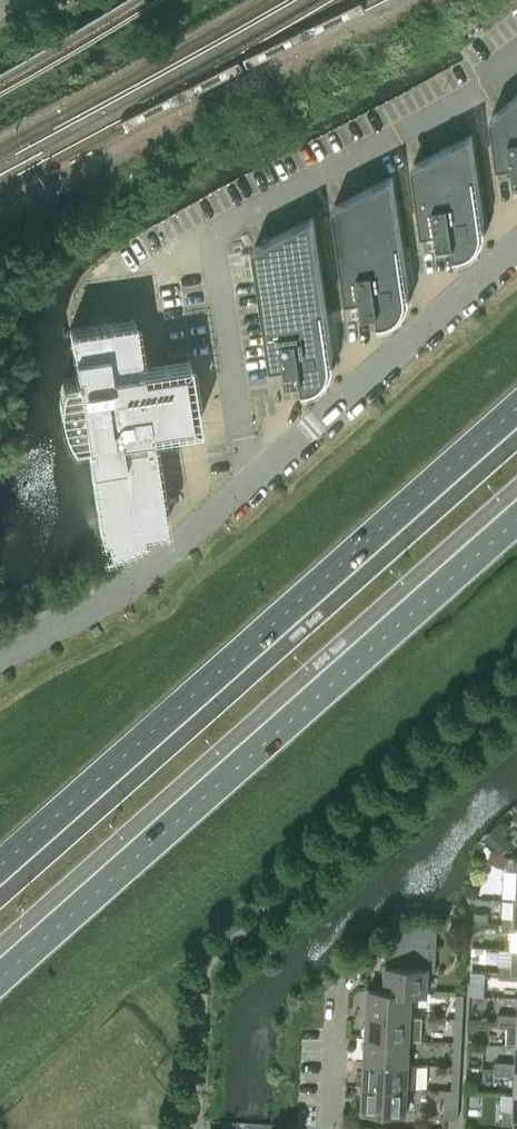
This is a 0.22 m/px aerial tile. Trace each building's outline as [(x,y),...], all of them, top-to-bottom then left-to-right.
[(491,116),(498,164),(513,162),(516,178),(516,94),(491,116)] [(481,226),(481,223),(484,222),(472,134),(413,164),(423,231),(438,229),(440,245),(442,245),(442,244),(453,242),(456,259),(458,258),(457,254),(460,254),(464,253),(465,257),(470,255),(473,253),(477,250),(480,247),(482,243),(484,239),(485,235),(485,230),(481,230),(481,226)] [(392,175),(334,205),(347,298),(362,296),(364,312),(366,312),(366,311),(378,309),(380,326),(382,325),(382,321),(385,321),(389,320),(390,324),(394,322),(398,320),(401,317),(404,314),(406,310),(408,306),(409,302),(410,297),(406,297),(405,293),(405,290),(409,289),(392,175)] [(333,356),(313,216),(254,246),(272,365),(286,363),(289,379),(291,379),(291,378),(302,376),(304,393),(306,392),(306,388),(309,388),(313,387),(314,391),(318,389),(322,387),(326,384),(328,381),(331,377),(333,373),(334,368),(334,364),(330,364),(330,360),(329,357),(333,356)] [(250,249),(231,252),(238,291),(257,288),(250,249)] [(110,547),(103,549),(103,551),(109,550),(115,549),(120,547),(126,545),(131,543),(136,540),(141,537),(145,535),(143,533),(143,534),(142,529),(166,525),(152,437),(149,438),(148,431),(199,423),(189,358),(142,365),(134,318),(69,328),(76,375),(63,377),(62,381),(61,385),(60,390),(60,394),(59,398),(59,403),(60,408),(60,412),(61,417),(63,421),(64,426),(66,430),(68,434),(71,438),(73,442),(86,440),(101,535),(108,534),(110,547)] [(496,827),(487,835),(492,841),(502,832),(496,827)] [(493,850),(488,859),(504,867),(509,857),(493,850)] [(475,913),(475,921),(487,921),(488,914),(475,913)] [(502,929),(513,930),(514,917),(503,917),(502,929)] [(412,991),(412,992),(428,993),(429,969),(435,969),(437,932),(429,923),(412,922),(382,949),(391,958),(390,965),(386,964),(386,976),(383,979),(382,988),(382,989),(412,991)] [(500,977),(511,978),(511,965),(500,965),(500,977)] [(411,1015),(412,992),(412,991),(382,989),(382,988),(367,987),(366,999),(369,1002),(369,1013),(411,1015)] [(457,993),(455,1017),(463,1017),(464,993),(457,993)] [(365,1036),(410,1039),(411,1015),(369,1013),(368,1023),(365,1026),(365,1036)] [(497,1025),(508,1026),(509,1013),(498,1013),(497,1025)] [(509,1013),(508,1026),(516,1026),(516,1014),(509,1013)] [(455,1017),(454,1041),(462,1041),(463,1017),(455,1017)] [(508,1026),(507,1044),(516,1044),(516,1026),(508,1026)] [(366,1060),(409,1063),(410,1039),(365,1036),(364,1047),(367,1050),(366,1060)] [(462,1041),(454,1041),(453,1065),(461,1065),(462,1041)] [(516,1074),(516,1068),(516,1059),(516,1062),(506,1061),(506,1074),(516,1074)] [(362,1084),(408,1087),(417,1087),(418,1063),(409,1063),(366,1060),(366,1071),(363,1074),(362,1084)] [(495,1073),(506,1074),(506,1061),(496,1061),(495,1073)] [(453,1065),(452,1089),(459,1089),(461,1065),(453,1065)] [(406,1112),(408,1087),(362,1084),(362,1095),(364,1098),(364,1110),(386,1111),(386,1114),(404,1115),(404,1111),(406,1112)] [(458,1117),(459,1089),(452,1089),(445,1089),(444,1117),(458,1117)] [(515,1092),(515,1110),(504,1109),(503,1122),(514,1122),(515,1117),(516,1117),(516,1092),(515,1092)]
